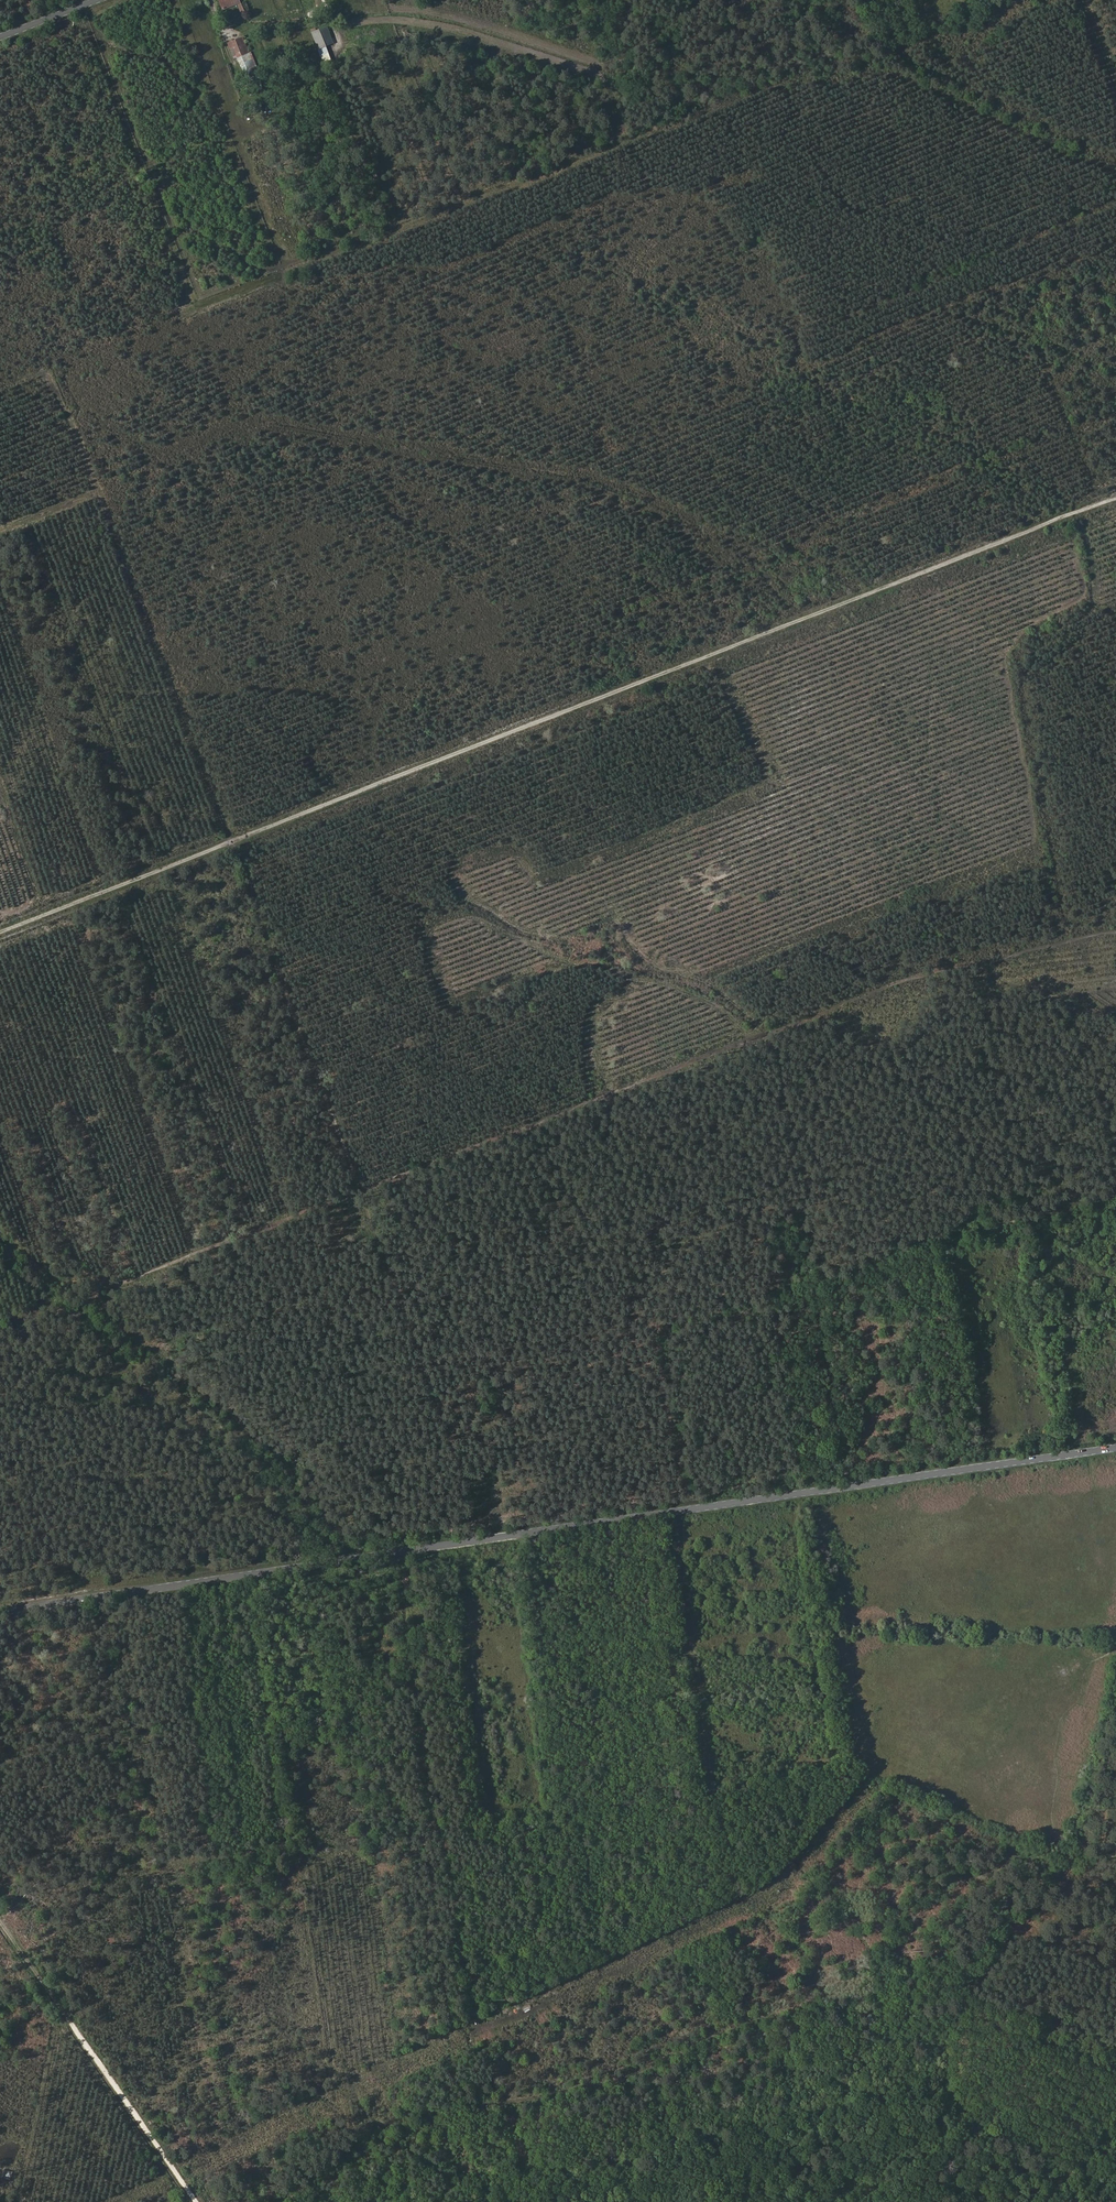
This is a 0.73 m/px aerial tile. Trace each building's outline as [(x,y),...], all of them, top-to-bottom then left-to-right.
[(223,9),(240,2),(239,0),(219,0),(223,9)] [(329,53),(319,29),(311,32),(321,56),(329,53)] [(249,52),(242,37),(228,43),(234,58),(237,57),(249,52)] [(257,69),(250,52),(249,52),(237,57),(244,74),(257,69)]
